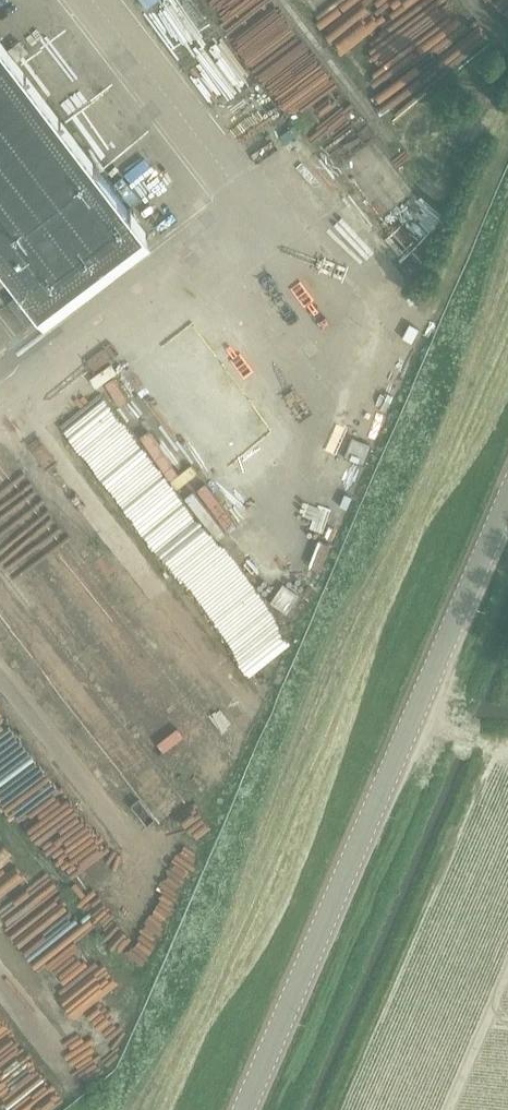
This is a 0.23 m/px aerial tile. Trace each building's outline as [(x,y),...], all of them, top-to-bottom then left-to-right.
[(188,13),(178,0),(171,0),(157,11),(169,27),(188,13)] [(0,43),(0,261),(47,322),(152,241),(0,43)] [(417,238),(360,273),(375,298),(394,287),(403,302),(430,286),(420,270),(432,263),(417,238)] [(402,394),(406,380),(384,374),(380,388),(402,394)] [(379,395),(375,408),(395,415),(399,402),(379,395)] [(103,462),(143,428),(125,407),(85,441),(103,462)] [(258,570),(275,561),(269,548),(251,557),(258,570)]
